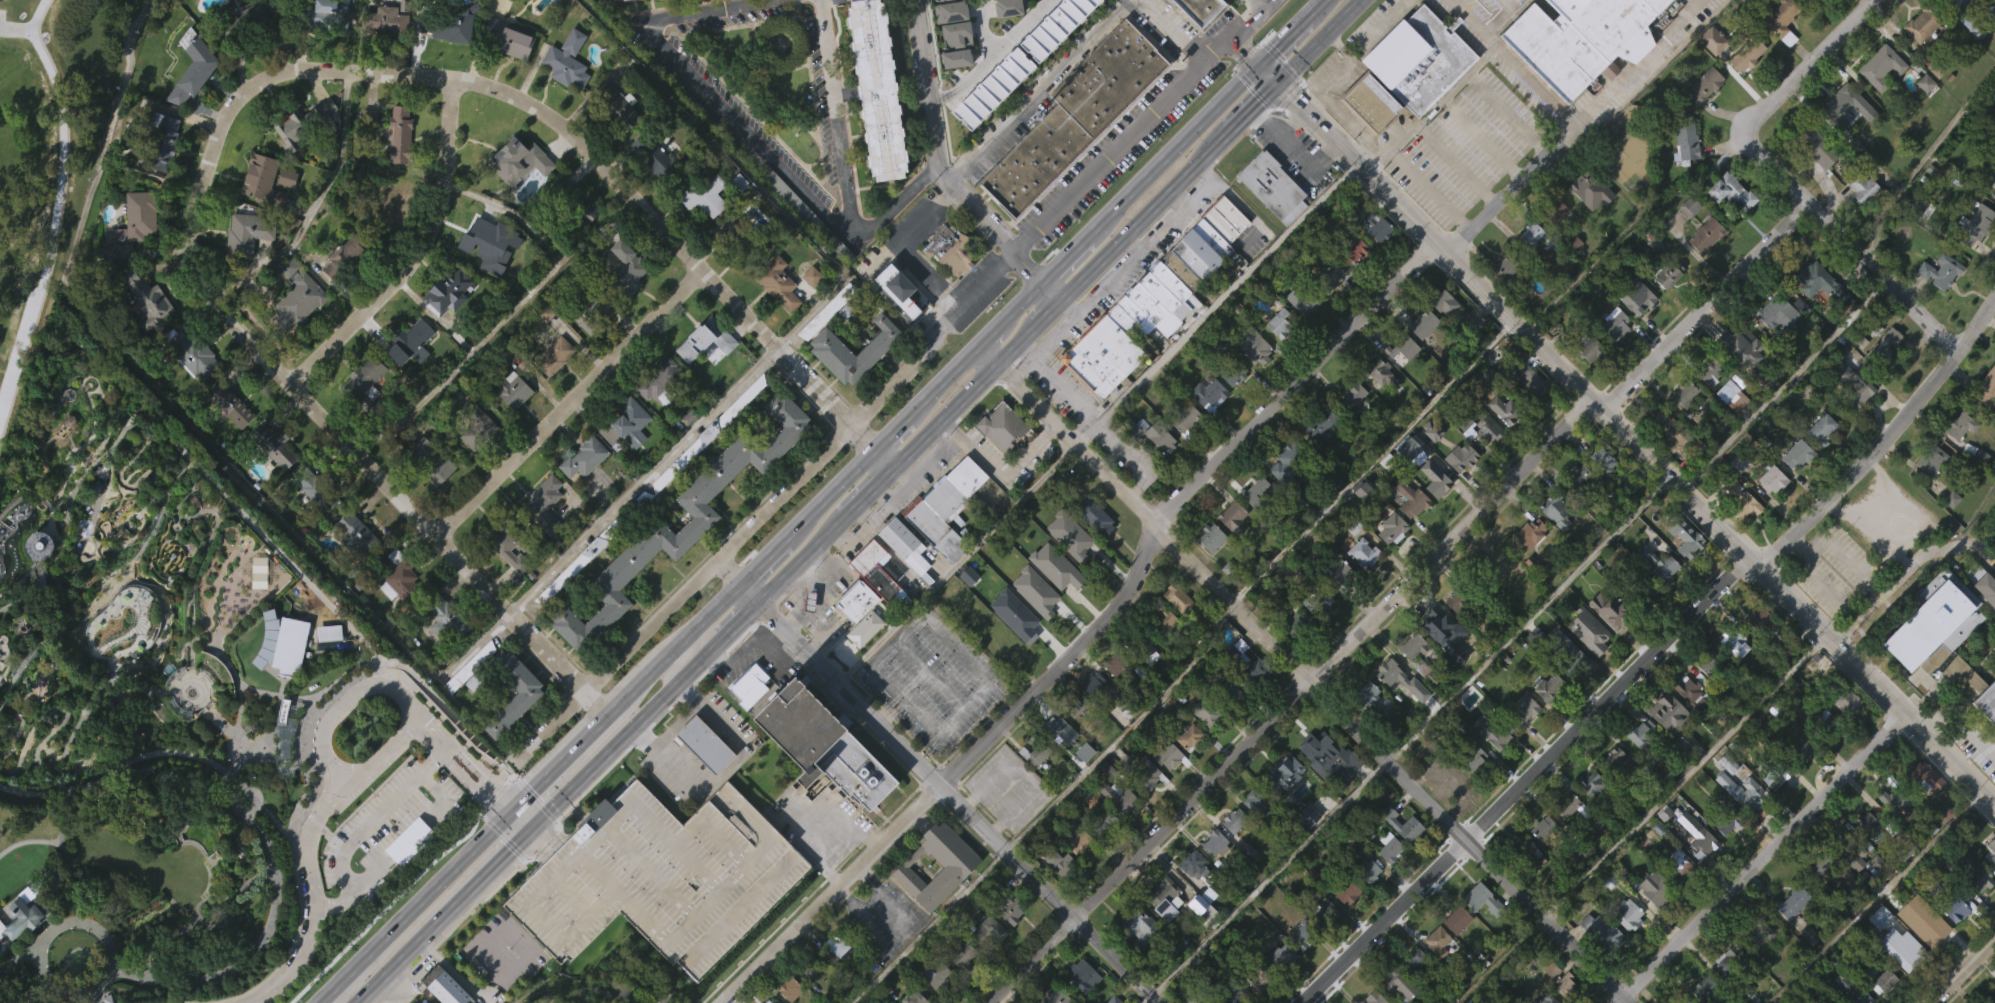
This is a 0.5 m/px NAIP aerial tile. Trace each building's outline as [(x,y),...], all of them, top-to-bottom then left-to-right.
[(314,3),(317,0),(333,2),(333,0),(348,0),(345,34),(334,33),(334,30),(318,28),(318,32),(308,31),(309,24),(291,22),(292,6),(314,9),(314,3)] [(854,1),(854,0),(882,0),(883,3),(885,3),(887,12),(889,12),(890,23),(889,23),(891,38),(893,37),(894,46),(892,46),(894,61),(896,60),(897,69),(895,69),(897,83),(899,83),(900,92),(898,92),(900,106),(903,105),(904,114),(902,114),(904,129),(906,129),(907,137),(905,138),(907,152),(909,151),(911,163),(909,163),(911,172),(907,173),(908,179),(878,183),(878,177),(874,178),(873,169),(871,169),(870,157),(872,156),(870,144),(868,144),(866,134),(868,134),(866,121),(864,121),(863,111),(865,111),(863,100),(861,100),(860,86),(861,86),(860,75),(858,75),(857,66),(859,66),(857,52),(855,52),(853,29),(851,30),(850,17),(851,17),(850,8),(853,7),(852,1),(854,1)] [(996,27),(1025,24),(1023,0),(994,3),(996,27)] [(1034,18),(1051,16),(1050,0),(1032,0),(1034,18)] [(1223,36),(1188,0),(1141,0),(1139,2),(1198,62),(1223,36)] [(1174,6),(1168,0),(1226,0),(1230,4),(1203,30),(1177,3),(1174,6)] [(1558,12),(1546,0),(1670,0),(1646,24),(1654,43),(1635,63),(1616,54),(1610,60),(1620,70),(1610,80),(1600,70),(1566,103),(1499,34),(1532,1),(1550,19),(1558,12)] [(1780,1),(1779,0),(1796,0),(1802,6),(1784,24),(1798,38),(1789,46),(1781,38),(1779,40),(1773,34),(1774,33),(1761,21),(1764,18),(1756,10),(1765,1),(1773,8),(1780,1)] [(1818,20),(1833,4),(1829,0),(1797,0),(1818,20)] [(1929,0),(1935,6),(1936,5),(1946,17),(1920,44),(1902,26),(1911,17),(1913,19),(1922,10),(1920,8),(1929,0)] [(1960,12),(1947,0),(1977,0),(1971,6),(1969,4),(1960,12)] [(249,29),(223,44),(214,28),(260,1),(269,17),(249,29)] [(1422,2),(1446,26),(1444,28),(1449,33),(1452,30),(1478,56),(1418,117),(1360,59),(1368,51),(1358,42),(1374,25),(1384,35),(1401,17),(1404,20),(1422,2)] [(395,6),(395,13),(407,14),(406,37),(387,36),(387,30),(356,27),(357,11),(373,12),(373,5),(395,6)] [(932,34),(952,32),(951,20),(960,19),(959,6),(930,9),(932,34)] [(471,13),(469,43),(445,41),(446,38),(429,37),(429,31),(415,30),(416,9),(471,13)] [(1102,32),(1082,11),(1016,75),(1036,96),(1102,32)] [(534,33),(524,60),(489,47),(492,39),(481,35),(484,30),(481,28),(486,14),(534,33)] [(1013,218),(1012,218),(976,182),(1056,103),(1047,94),(1123,18),(1167,63),(1068,163),(1013,218)] [(1711,24),(1718,31),(1719,29),(1723,33),(1722,35),(1729,41),(1715,55),(1709,48),(1707,50),(1700,44),(1702,42),(1697,38),(1711,24)] [(585,34),(572,55),(568,53),(567,54),(585,65),(582,71),(589,75),(581,88),(569,81),(565,86),(548,76),(551,70),(538,62),(549,44),(560,51),(561,49),(558,47),(571,25),(585,34)] [(1746,25),(1767,47),(1755,58),(1757,60),(1749,68),(1747,66),(1740,73),(1728,60),(1733,56),(1732,55),(1747,43),(1737,33),(1746,25)] [(1025,45),(1021,27),(991,32),(994,51),(1025,45)] [(1785,80),(1794,72),(1781,59),(1799,42),(1784,27),(1769,42),(1767,40),(1756,52),(1785,80)] [(966,52),(964,34),(932,37),(933,55),(966,52)] [(1899,60),(1916,77),(1940,54),(1924,36),(1899,60)] [(1885,42),(1908,65),(1881,93),(1857,69),(1885,42)] [(970,78),(968,54),(939,57),(941,80),(970,78)] [(1710,88),(1725,75),(1709,57),(1694,70),(1710,88)] [(584,68),(570,60),(558,82),(548,77),(538,95),(551,102),(547,109),(566,120),(568,115),(580,122),(587,109),(581,106),(586,98),(572,91),(584,68)] [(193,91),(164,130),(182,143),(221,90),(185,63),(175,77),(193,91)] [(1764,82),(1750,68),(1725,94),(1739,107),(1764,82)] [(1401,107),(1374,133),(1340,98),(1366,72),(1401,107)] [(1905,99),(1882,76),(1854,102),(1877,126),(1886,118),(1879,110),(1888,100),(1896,108),(1905,99)] [(1846,81),(1878,113),(1869,122),(1857,110),(1847,120),(1850,123),(1842,131),(1821,110),(1827,105),(1824,102),(1846,81)] [(969,98),(968,82),(939,84),(940,100),(969,98)] [(618,93),(619,92),(625,97),(629,93),(637,101),(631,107),(643,119),(624,138),(597,110),(605,102),(596,94),(608,83),(618,93)] [(1597,104),(1607,113),(1618,103),(1608,93),(1597,104)] [(337,128),(325,137),(307,114),(330,97),(339,110),(329,118),(337,128)] [(1711,124),(1722,111),(1708,98),(1682,126),(1696,138),(1710,123),(1711,124)] [(965,161),(1013,119),(1006,112),(1003,115),(998,109),(1001,107),(997,102),(950,143),(965,161)] [(1335,131),(1372,168),(1399,140),(1363,103),(1335,131)] [(411,118),(408,144),(410,145),(409,158),(405,158),(405,163),(388,163),(388,156),(386,156),(388,139),(385,139),(386,118),(391,118),(392,104),(407,105),(407,118),(411,118)] [(1923,127),(1933,117),(1922,105),(1912,115),(1923,127)] [(299,149),(293,154),(273,128),(300,108),(319,134),(299,149)] [(182,121),(169,160),(172,161),(167,174),(145,166),(152,146),(154,147),(160,129),(148,125),(152,111),(182,121)] [(622,131),(606,114),(597,123),(606,133),(598,141),(622,166),(639,149),(628,137),(632,133),(626,127),(622,131)] [(1695,133),(1695,134),(1697,134),(1699,158),(1693,159),(1693,163),(1682,164),(1679,144),(1676,145),(1674,121),(1694,119),(1695,133)] [(1825,170),(1791,137),(1807,121),(1841,155),(1825,170)] [(1833,124),(1842,133),(1846,129),(1865,148),(1856,157),(1828,129),(1833,124)] [(655,142),(669,157),(671,154),(681,164),(664,181),(628,145),(642,130),(655,142)] [(271,159),(288,185),(302,177),(294,164),(316,151),(323,163),(341,152),(328,131),(301,148),(297,143),(271,159)] [(386,196),(407,196),(409,151),(406,151),(407,139),(388,138),(386,196)] [(513,141),(521,150),(531,140),(543,153),(518,178),(521,181),(512,190),(482,160),(491,151),(493,153),(500,147),(502,149),(512,140),(513,141)] [(360,154),(375,155),(376,143),(360,142),(360,154)] [(180,153),(160,148),(145,200),(165,206),(180,153)] [(1261,150),(1262,151),(1264,149),(1279,164),(1277,166),(1299,188),(1302,185),(1308,192),(1300,199),(1306,206),(1285,227),(1239,180),(1237,181),(1234,178),(1236,177),(1234,175),(1260,149),(1261,150)] [(282,206),(282,208),(261,204),(262,197),(242,193),(251,153),(274,158),(267,188),(285,192),(282,206)] [(1695,191),(1692,153),(1671,155),(1674,186),(1670,186),(1670,193),(1695,191)] [(1836,189),(1805,155),(1790,168),(1821,202),(1836,189)] [(1602,186),(1584,203),(1574,193),(1572,195),(1566,188),(1580,173),(1573,166),(1577,161),(1602,186)] [(627,179),(662,212),(676,198),(641,164),(627,179)] [(490,191),(500,200),(494,206),(510,220),(531,198),(543,209),(554,197),(530,175),(525,180),(511,167),(490,191)] [(1726,170),(1729,173),(1730,172),(1744,188),(1746,186),(1758,198),(1745,212),(1732,199),(1728,203),(1722,197),(1717,202),(1705,190),(1726,170)] [(1857,170),(1867,180),(1870,177),(1882,188),(1864,205),(1853,193),(1855,191),(1846,181),(1857,170)] [(715,173),(725,183),(716,193),(726,203),(712,218),(699,206),(691,214),(675,199),(698,175),(706,183),(715,173)] [(563,180),(569,186),(571,184),(582,195),(584,193),(588,196),(586,198),(598,211),(585,224),(550,189),(561,178),(563,180)] [(1304,227),(1260,181),(1233,207),(1283,259),(1305,239),(1298,232),(1304,227)] [(277,192),(251,185),(239,226),(255,230),(253,236),(280,243),(285,226),(269,222),(277,192)] [(144,242),(116,241),(116,229),(127,229),(126,193),(158,192),(158,212),(156,212),(156,235),(144,235),(144,242)] [(1935,206),(1925,222),(1906,209),(1917,194),(1935,206)] [(1190,293),(1201,304),(1193,312),(1182,301),(1172,311),(1181,321),(1167,336),(1161,330),(1153,338),(1146,331),(1136,341),(1148,354),(1143,359),(1149,364),(1127,388),(1117,384),(1114,387),(1118,390),(1115,393),(1111,390),(1101,400),(1099,400),(1063,365),(1062,366),(1055,359),(1062,352),(1064,354),(1222,195),(1249,222),(1235,236),(1239,239),(1231,247),(1233,249),(1190,293)] [(296,205),(279,201),(275,216),(293,220),(296,205)] [(800,233),(767,201),(759,210),(792,241),(800,233)] [(1993,222),(1994,223),(1982,243),(1974,237),(1972,239),(1954,227),(1962,215),(1968,219),(1980,201),(1994,212),(1994,219),(1993,222)] [(1714,235),(1719,230),(1725,237),(1730,232),(1742,245),(1754,233),(1723,202),(1702,223),(1714,235)] [(1598,221),(1581,203),(1564,220),(1581,237),(1598,221)] [(1878,220),(1866,210),(1863,213),(1853,204),(1843,216),(1852,224),(1848,228),(1860,239),(1878,220)] [(724,216),(714,205),(697,221),(692,215),(675,231),(690,247),(698,239),(710,251),(725,237),(714,226),(724,216)] [(738,225),(747,218),(737,205),(728,212),(738,225)] [(1376,214),(1379,217),(1381,216),(1393,227),(1387,233),(1390,235),(1385,240),(1383,238),(1377,244),(1364,231),(1370,225),(1363,218),(1371,209),(1376,214)] [(273,222),(272,239),(252,238),(250,257),(227,256),(227,247),(223,247),(225,228),(228,228),(229,212),(261,214),(260,221),(273,222)] [(766,248),(752,262),(741,251),(733,258),(722,246),(729,239),(717,226),(732,212),(766,248)] [(509,226),(504,234),(503,233),(493,249),(491,247),(478,268),(462,258),(468,248),(463,245),(471,232),(478,235),(490,215),(509,226)] [(1712,216),(1728,230),(1719,239),(1717,238),(1703,256),(1687,241),(1710,216),(1712,216)] [(1533,221),(1546,233),(1547,232),(1560,248),(1555,253),(1540,240),(1531,249),(1524,242),(1521,244),(1524,247),(1520,251),(1511,243),(1526,229),(1524,227),(1527,223),(1529,225),(1533,221)] [(597,248),(581,222),(566,232),(582,257),(597,248)] [(944,225),(947,228),(951,225),(959,232),(971,245),(968,248),(973,252),(966,259),(970,263),(956,277),(932,253),(927,258),(920,250),(931,238),(929,236),(942,223),(944,225)] [(154,225),(124,225),(125,261),(115,261),(115,273),(142,273),(142,268),(155,268),(154,225)] [(1676,239),(1687,251),(1699,239),(1688,228),(1676,239)] [(1567,241),(1553,231),(1541,248),(1554,258),(1567,241)] [(351,232),(366,245),(332,281),(320,269),(328,260),(325,257),(338,243),(340,244),(351,232)] [(1354,234),(1371,250),(1363,258),(1360,256),(1354,263),(1351,260),(1348,264),(1338,256),(1341,253),(1338,250),(1354,234)] [(1993,245),(1974,235),(1966,252),(1957,247),(1948,266),(1968,277),(1971,271),(1978,274),(1993,245)] [(634,253),(638,256),(639,255),(651,266),(639,278),(643,283),(630,296),(609,275),(622,263),(609,250),(621,239),(634,253)] [(272,272),(273,249),(227,246),(225,289),(251,290),(252,271),(272,272)] [(1391,259),(1374,247),(1361,265),(1378,277),(1391,259)] [(1684,274),(1699,288),(1723,263),(1708,248),(1684,274)] [(1514,259),(1522,267),(1504,285),(1487,268),(1494,261),(1492,259),(1497,254),(1502,259),(1511,249),(1517,256),(1514,259)] [(505,259),(490,251),(483,263),(475,259),(463,279),(468,282),(463,291),(480,301),(505,259)] [(1965,266),(1954,283),(1952,282),(1949,287),(1947,286),(1943,291),(1931,283),(1934,278),(1930,276),(1927,280),(1916,272),(1924,260),(1937,271),(1942,263),(1937,260),(1943,251),(1965,266)] [(968,274),(946,253),(918,282),(926,290),(930,287),(954,310),(974,290),(962,279),(968,274)] [(1553,274),(1529,253),(1514,270),(1528,283),(1537,272),(1547,281),(1553,274)] [(800,301),(788,313),(752,276),(775,254),(785,263),(779,268),(794,284),(789,290),(800,301)] [(1656,257),(1665,266),(1672,259),(1677,264),(1678,263),(1682,267),(1679,270),(1683,274),(1664,293),(1652,280),(1656,276),(1647,266),(1656,257)] [(1815,259),(1851,293),(1839,305),(1820,287),(1809,298),(1799,288),(1802,284),(1798,280),(1800,278),(1795,273),(1802,266),(1803,267),(1809,261),(1811,264),(1815,259)] [(1334,262),(1344,272),(1339,277),(1341,278),(1336,283),(1337,284),(1327,294),(1315,282),(1325,272),(1323,270),(1334,262)] [(320,302),(334,315),(366,279),(351,265),(326,291),(328,293),(320,302)] [(140,277),(141,280),(145,278),(148,284),(155,279),(173,308),(161,316),(165,321),(153,328),(150,323),(144,327),(139,319),(144,316),(140,309),(135,313),(131,306),(136,303),(135,301),(137,299),(121,274),(133,266),(140,277)] [(472,281),(438,316),(424,302),(431,295),(426,291),(438,278),(442,282),(457,266),(472,281)] [(1652,285),(1661,277),(1652,267),(1643,275),(1652,285)] [(927,308),(910,325),(876,289),(897,268),(916,288),(911,292),(927,308)] [(1367,280),(1353,268),(1330,293),(1343,305),(1367,280)] [(328,298),(320,305),(318,304),(305,316),(307,317),(296,328),(293,324),(284,333),(271,319),(278,312),(272,305),(294,284),(290,280),(302,269),(328,298)] [(620,295),(607,307),(627,329),(641,316),(636,311),(648,300),(618,269),(607,280),(620,295)] [(99,281),(103,296),(133,289),(129,275),(99,281)] [(1654,306),(1650,310),(1647,307),(1638,317),(1631,310),(1629,312),(1624,306),(1625,304),(1618,297),(1629,287),(1626,284),(1635,275),(1657,298),(1652,303),(1654,306)] [(1320,302),(1305,317),(1284,296),(1303,276),(1313,287),(1309,291),(1320,302)] [(833,313),(806,341),(795,334),(846,282),(857,288),(833,313)] [(1919,294),(1912,306),(1926,314),(1925,315),(1943,325),(1959,298),(1937,285),(1933,293),(1938,296),(1934,302),(1919,294)] [(1448,286),(1454,292),(1450,295),(1459,305),(1456,308),(1465,315),(1467,313),(1477,324),(1465,335),(1448,316),(1445,319),(1429,302),(1440,289),(1443,288),(1444,289),(1448,286)] [(780,301),(785,297),(776,287),(752,308),(785,345),(798,333),(789,323),(795,318),(780,301)] [(1516,300),(1501,287),(1486,302),(1501,316),(1516,300)] [(613,302),(596,319),(599,322),(595,326),(596,328),(589,335),(569,315),(578,307),(579,308),(600,288),(613,302)] [(1806,331),(1816,320),(1836,338),(1847,326),(1808,290),(1791,308),(1799,316),(1795,320),(1806,331)] [(1683,304),(1671,291),(1650,310),(1662,323),(1683,304)] [(1778,291),(1792,304),(1799,296),(1807,304),(1800,311),(1803,313),(1794,322),(1797,326),(1790,334),(1779,324),(1774,330),(1757,314),(1778,291)] [(913,321),(889,295),(871,311),(909,352),(921,341),(908,326),(913,321)] [(1326,325),(1343,307),(1331,296),(1314,314),(1326,325)] [(798,308),(810,321),(822,310),(810,298),(798,308)] [(119,309),(145,349),(137,354),(144,365),(175,346),(156,316),(146,322),(133,300),(119,309)] [(450,346),(466,331),(461,326),(472,316),(457,300),(441,314),(439,311),(418,331),(436,349),(445,340),(450,346)] [(865,318),(852,331),(835,315),(848,301),(865,318)] [(272,351),(288,367),(326,328),(301,302),(290,313),(293,317),(272,338),(279,344),(272,351)] [(1290,331),(1281,340),(1265,324),(1283,306),(1295,319),(1286,327),(1290,331)] [(1614,306),(1619,310),(1620,309),(1629,318),(1624,323),(1629,327),(1615,342),(1607,334),(1605,336),(1598,329),(1605,321),(1602,319),(1614,306)] [(1425,307),(1440,322),(1425,337),(1424,336),(1420,340),(1403,323),(1409,317),(1412,320),(1425,307)] [(1654,332),(1634,309),(1613,327),(1634,350),(1654,332)] [(905,332),(853,384),(849,379),(845,383),(810,349),(814,345),(810,341),(826,324),(857,355),(883,328),(874,319),(883,310),(905,332)] [(736,339),(739,342),(727,355),(713,341),(689,364),(675,350),(711,314),(736,339)] [(804,374),(830,348),(839,356),(851,344),(843,335),(855,323),(846,314),(795,365),(804,374)] [(1316,336),(1294,316),(1281,331),(1304,350),(1316,336)] [(418,317),(433,332),(398,367),(396,365),(394,366),(380,351),(385,347),(383,345),(401,327),(404,330),(418,317)] [(1428,334),(1458,362),(1467,352),(1455,340),(1458,337),(1448,328),(1451,325),(1444,318),(1428,334)] [(1266,355),(1269,358),(1261,365),(1257,361),(1254,363),(1237,347),(1238,346),(1233,341),(1249,324),(1270,346),(1269,347),(1271,348),(1269,350),(1269,351),(1266,355)] [(1769,364),(1775,359),(1783,368),(1794,359),(1790,355),(1797,348),(1775,324),(1752,346),(1769,364)] [(1742,325),(1754,338),(1747,345),(1755,352),(1747,359),(1741,352),(1739,354),(1726,340),(1734,333),(1732,331),(1742,325)] [(1903,336),(1897,342),(1895,340),(1888,346),(1892,349),(1890,351),(1897,358),(1883,371),(1870,358),(1868,361),(1863,356),(1874,346),(1873,345),(1878,341),(1877,340),(1892,325),(1903,336)] [(175,331),(177,332),(181,328),(189,337),(193,333),(200,341),(198,343),(209,355),(208,356),(218,367),(203,381),(198,375),(194,377),(177,359),(179,357),(161,338),(172,328),(175,331)] [(1420,348),(1408,360),(1399,351),(1391,359),(1382,350),(1387,345),(1391,348),(1406,333),(1420,348)] [(1584,333),(1589,338),(1592,335),(1607,350),(1592,365),(1583,356),(1581,358),(1574,351),(1580,344),(1577,341),(1584,333)] [(561,363),(547,377),(531,362),(558,334),(573,350),(561,363)] [(586,367),(599,355),(583,338),(571,350),(586,367)] [(1262,355),(1277,372),(1295,356),(1280,339),(1262,355)] [(1595,358),(1611,373),(1629,354),(1613,339),(1595,358)] [(1419,373),(1438,355),(1424,340),(1404,358),(1419,373)] [(879,363),(852,388),(824,358),(804,376),(845,420),(901,367),(879,344),(869,352),(879,363)] [(686,396),(711,373),(722,386),(735,374),(709,347),(672,381),(686,396)] [(417,396),(427,386),(419,377),(433,365),(417,348),(389,374),(391,377),(384,383),(398,399),(410,388),(417,396)] [(1544,363),(1555,369),(1562,355),(1551,349),(1544,363)] [(1716,353),(1729,366),(1716,379),(1718,381),(1711,388),(1695,373),(1707,361),(1706,360),(1710,356),(1711,358),(1716,353)] [(371,354),(386,369),(370,385),(378,393),(371,400),(376,404),(365,416),(336,388),(347,378),(345,376),(355,365),(357,367),(371,354)] [(677,394),(664,405),(652,394),(646,399),(636,388),(670,355),(677,363),(676,365),(683,372),(669,386),(677,394)] [(1378,357),(1383,363),(1385,361),(1390,366),(1387,369),(1398,382),(1391,388),(1385,381),(1380,386),(1363,369),(1371,360),(1373,362),(1378,357)] [(1722,362),(1711,373),(1745,405),(1766,383),(1738,357),(1728,368),(1722,362)] [(199,415),(218,397),(182,358),(163,376),(199,415)] [(1900,368),(1885,358),(1864,387),(1884,402),(1895,387),(1889,383),(1900,368)] [(1244,373),(1246,375),(1237,384),(1236,382),(1230,387),(1219,376),(1222,372),(1235,359),(1246,370),(1244,373)] [(1272,381),(1248,359),(1232,376),(1256,398),(1272,381)] [(1532,373),(1533,374),(1535,373),(1549,386),(1531,405),(1517,392),(1531,377),(1529,375),(1522,383),(1510,371),(1522,359),(1533,371),(1532,373)] [(1844,362),(1853,371),(1856,368),(1877,389),(1863,403),(1864,404),(1857,411),(1841,395),(1847,389),(1843,386),(1845,385),(1831,372),(1842,361),(1844,362)] [(1970,393),(1994,363),(1994,405),(1991,410),(1970,393)] [(1406,393),(1417,380),(1402,365),(1383,385),(1390,391),(1396,384),(1406,393)] [(574,383),(559,367),(532,393),(547,408),(574,383)] [(511,370),(532,391),(512,411),(494,392),(498,389),(491,382),(498,374),(502,378),(511,370)] [(653,494),(650,483),(761,372),(763,384),(653,494)] [(1213,377),(1229,392),(1215,406),(1213,404),(1210,406),(1207,403),(1203,407),(1188,392),(1198,381),(1204,387),(1213,377)] [(1370,408),(1362,417),(1357,412),(1353,416),(1339,402),(1348,393),(1345,391),(1348,389),(1345,386),(1354,377),(1368,391),(1362,398),(1367,402),(1365,404),(1370,408)] [(1689,378),(1704,393),(1686,410),(1678,403),(1676,405),(1669,398),(1679,388),(1677,387),(1689,378)] [(1739,390),(1746,396),(1755,387),(1766,397),(1757,406),(1753,401),(1739,416),(1715,393),(1729,378),(1740,389),(1739,390)] [(220,383),(223,386),(226,383),(234,391),(231,393),(253,416),(239,430),(203,393),(217,380),(220,383)] [(343,414),(358,429),(385,401),(370,386),(343,414)] [(808,430),(763,474),(751,460),(709,501),(722,515),(676,560),(663,547),(620,589),(634,603),(585,652),(580,646),(576,650),(552,625),(556,621),(550,615),(564,601),(586,624),(606,603),(588,584),(658,515),(676,534),(694,516),(677,498),(744,431),(732,418),(753,398),(769,414),(751,431),(764,446),(785,425),(764,404),(781,387),(811,418),(804,425),(808,430)] [(1363,401),(1386,423),(1396,413),(1383,401),(1387,397),(1376,387),(1363,401)] [(1706,419),(1723,401),(1709,388),(1692,406),(1706,419)] [(643,432),(649,426),(661,437),(672,426),(665,420),(681,403),(666,389),(633,422),(643,432)] [(1994,422),(1994,392),(1993,391),(1969,426),(1985,437),(1994,422)] [(1229,421),(1246,405),(1234,392),(1217,407),(1229,421)] [(1534,432),(1547,419),(1519,392),(1506,406),(1534,432)] [(1874,422),(1852,400),(1849,403),(1838,393),(1824,408),(1857,440),(1874,422)] [(639,439),(633,445),(628,440),(626,442),(607,423),(623,407),(620,404),(631,394),(653,417),(640,429),(644,433),(639,439)] [(1496,395),(1504,403),(1508,398),(1510,398),(1522,410),(1526,406),(1534,415),(1530,419),(1525,415),(1520,420),(1517,418),(1511,426),(1510,425),(1508,427),(1486,404),(1496,395)] [(484,439),(473,451),(456,434),(468,422),(455,409),(466,397),(496,427),(484,439)] [(1006,406),(1029,428),(1019,438),(1018,437),(1003,454),(972,425),(987,411),(989,413),(992,410),(991,409),(1000,400),(1006,406)] [(512,443),(532,424),(511,402),(491,421),(512,443)] [(1188,402),(1201,415),(1187,430),(1195,438),(1190,443),(1168,423),(1178,412),(1177,411),(1180,408),(1181,409),(1188,402)] [(1343,414),(1313,441),(1303,430),(1332,402),(1343,414)] [(1962,408),(1969,414),(1968,416),(1977,423),(1971,431),(1966,428),(1955,441),(1943,431),(1946,427),(1945,426),(1947,423),(1945,422),(1949,417),(1951,419),(1953,416),(1954,417),(1962,408)] [(1196,414),(1186,424),(1207,445),(1227,426),(1212,409),(1201,419),(1196,414)] [(1667,429),(1681,443),(1692,432),(1696,436),(1702,429),(1684,411),(1667,429)] [(1825,411),(1840,425),(1827,440),(1829,442),(1822,450),(1804,434),(1813,424),(1812,423),(1815,421),(1813,419),(1817,414),(1820,417),(1825,411)] [(1507,432),(1498,440),(1494,437),(1489,442),(1484,437),(1482,438),(1476,432),(1481,427),(1478,424),(1489,413),(1507,432)] [(204,428),(240,462),(253,448),(218,414),(204,428)] [(1351,446),(1368,426),(1353,414),(1337,433),(1351,446)] [(1128,416),(1134,423),(1140,417),(1150,426),(1157,419),(1167,429),(1165,431),(1178,443),(1165,456),(1143,434),(1139,437),(1146,444),(1143,448),(1134,438),(1135,436),(1121,423),(1128,416)] [(267,429),(273,435),(278,430),(286,439),(283,442),(297,457),(282,471),(248,435),(261,423),(267,429)] [(578,687),(631,636),(617,621),(660,580),(672,593),(718,549),(704,534),(747,494),(759,507),(800,468),(807,451),(785,428),(775,423),(760,437),(781,459),(762,477),(739,466),(672,530),(691,549),(675,564),(653,553),(587,616),(604,635),(582,656),(563,636),(555,644),(549,657),(578,687)] [(1505,459),(1521,445),(1508,430),(1501,436),(1493,427),(1484,435),(1505,459)] [(650,450),(630,430),(595,463),(614,482),(624,472),(633,482),(645,470),(637,462),(650,450)] [(1028,460),(1000,432),(973,458),(1001,486),(1028,460)] [(607,452),(582,476),(576,470),(567,478),(556,466),(566,456),(569,459),(578,450),(576,448),(590,433),(607,452)] [(1425,446),(1411,461),(1403,452),(1400,455),(1397,452),(1413,434),(1425,446)] [(429,450),(441,462),(445,458),(454,468),(433,488),(401,454),(420,436),(431,448),(429,450)] [(1185,471),(1203,451),(1187,436),(1168,456),(1185,471)] [(1337,450),(1326,438),(1300,462),(1311,474),(1337,450)] [(1800,438),(1816,454),(1807,464),(1805,461),(1800,466),(1797,463),(1791,468),(1780,457),(1795,441),(1800,438)] [(1293,440),(1308,455),(1302,461),(1300,458),(1291,466),(1296,471),(1291,476),(1296,482),(1287,490),(1267,469),(1278,461),(1275,457),(1285,448),(1284,447),(1293,440)] [(1685,470),(1657,440),(1642,453),(1670,483),(1685,470)] [(1970,465),(1978,454),(1959,440),(1941,465),(1954,474),(1963,461),(1970,465)] [(1464,443),(1467,446),(1468,445),(1480,456),(1461,476),(1457,472),(1456,473),(1442,460),(1457,445),(1460,448),(1464,443)] [(1605,443),(1611,449),(1608,452),(1617,463),(1612,468),(1614,470),(1607,477),(1588,457),(1594,450),(1596,451),(1605,443)] [(1938,449),(1946,455),(1935,469),(1937,470),(1935,473),(1933,471),(1929,476),(1913,463),(1923,451),(1925,452),(1932,443),(1938,448),(1938,449)] [(1819,482),(1828,473),(1825,469),(1836,458),(1822,444),(1802,464),(1819,482)] [(1474,466),(1484,477),(1500,463),(1485,447),(1474,457),(1465,447),(1454,458),(1467,473),(1474,466)] [(1147,458),(1139,449),(1133,456),(1140,464),(1147,458)] [(1432,474),(1442,464),(1427,450),(1417,460),(1432,474)] [(283,504),(297,490),(281,475),(285,471),(278,464),(274,468),(261,455),(248,468),(283,504)] [(955,514),(964,523),(959,527),(951,518),(945,524),(968,547),(950,565),(902,516),(927,491),(965,455),(986,477),(964,499),(967,502),(955,514)] [(1440,496),(1436,500),(1424,488),(1431,481),(1419,468),(1428,458),(1453,483),(1440,496)] [(1582,464),(1596,477),(1580,493),(1566,479),(1574,471),(1573,470),(1577,466),(1578,467),(1582,464)] [(1773,464),(1789,481),(1779,492),(1778,491),(1775,494),(1771,490),(1768,493),(1761,486),(1763,485),(1757,479),(1766,471),(1763,468),(1767,464),(1770,467),(1773,464)] [(340,502),(324,518),(297,491),(299,489),(290,479),(303,466),(340,502)] [(607,485),(590,467),(556,499),(567,511),(576,503),(582,509),(607,485)] [(1416,499),(1426,484),(1403,469),(1393,485),(1416,499)] [(1777,490),(1791,504),(1811,484),(1797,470),(1777,490)] [(1441,492),(1457,507),(1476,487),(1460,472),(1441,492)] [(560,524),(547,537),(518,508),(529,497),(527,495),(549,473),(560,484),(555,490),(560,495),(550,505),(555,511),(551,515),(560,524)] [(699,480),(692,473),(656,511),(662,516),(675,501),(677,503),(699,480)] [(1293,514),(1289,506),(1300,499),(1295,491),(1301,487),(1293,474),(1271,486),(1276,493),(1267,498),(1281,521),(1293,514)] [(1261,476),(1273,487),(1261,501),(1262,502),(1255,510),(1238,494),(1243,489),(1245,491),(1252,484),(1251,483),(1254,479),(1255,481),(1261,476)] [(1405,483),(1411,489),(1412,488),(1414,490),(1413,491),(1418,487),(1432,503),(1425,509),(1424,507),(1415,516),(1413,514),(1408,519),(1398,508),(1406,500),(1404,500),(1398,491),(1397,492),(1390,485),(1399,476),(1405,483)] [(1731,476),(1741,485),(1738,488),(1743,492),(1745,489),(1764,507),(1762,510),(1756,515),(1753,512),(1751,515),(1749,513),(1741,521),(1727,508),(1737,497),(1726,488),(1730,484),(1726,481),(1731,476)] [(1945,488),(1930,476),(1913,498),(1929,510),(1945,488)] [(1962,476),(1957,487),(1982,497),(1986,486),(1962,476)] [(1604,506),(1615,492),(1595,477),(1585,491),(1604,506)] [(1366,505),(1365,506),(1352,493),(1364,481),(1378,494),(1366,505)] [(418,504),(433,520),(454,500),(439,484),(418,504)] [(901,548),(948,596),(966,578),(943,555),(987,510),(963,486),(901,548)] [(1394,492),(1386,486),(1378,495),(1385,502),(1394,492)] [(653,495),(543,604),(531,601),(577,555),(576,554),(641,490),(653,495)] [(1567,518),(1570,521),(1561,530),(1552,519),(1551,520),(1538,508),(1555,490),(1562,497),(1561,499),(1566,504),(1563,508),(1568,513),(1565,515),(1567,517),(1567,518)] [(1429,513),(1422,519),(1433,532),(1450,516),(1426,491),(1416,500),(1429,513)] [(1110,530),(1102,539),(1073,509),(1087,495),(1112,521),(1109,524),(1113,528),(1110,530)] [(1575,524),(1591,507),(1578,495),(1562,513),(1575,524)] [(1754,513),(1770,527),(1785,511),(1769,496),(1754,513)] [(320,543),(332,532),(300,498),(288,508),(320,543)] [(1232,498),(1247,513),(1245,514),(1250,519),(1245,524),(1247,526),(1235,538),(1215,517),(1229,504),(1228,503),(1232,498)] [(561,516),(550,505),(518,539),(548,568),(560,556),(546,542),(560,527),(555,522),(561,516)] [(1237,528),(1252,541),(1271,520),(1257,507),(1237,528)] [(1395,540),(1410,553),(1426,535),(1396,507),(1387,517),(1403,531),(1395,540)] [(382,544),(367,559),(354,546),(349,551),(337,540),(342,535),(332,525),(346,510),(382,544)] [(1393,511),(1409,527),(1394,544),(1391,541),(1387,545),(1376,535),(1383,528),(1380,524),(1382,523),(1380,521),(1383,519),(1384,520),(1393,511)] [(1722,521),(1734,531),(1725,541),(1738,553),(1746,544),(1752,549),(1760,540),(1739,520),(1740,519),(1731,511),(1722,521)] [(1351,525),(1358,531),(1368,519),(1361,513),(1351,525)] [(921,554),(930,563),(924,569),(933,578),(928,583),(876,531),(894,514),(920,540),(914,547),(921,554)] [(1688,523),(1705,541),(1702,543),(1704,545),(1700,550),(1698,547),(1693,551),(1696,554),(1690,560),(1685,556),(1683,558),(1675,549),(1683,542),(1676,534),(1673,536),(1667,530),(1681,516),(1688,523)] [(531,543),(522,552),(514,544),(508,550),(514,556),(518,553),(529,564),(518,575),(485,543),(496,532),(494,530),(505,518),(531,543)] [(1538,518),(1547,527),(1543,534),(1545,536),(1526,552),(1517,543),(1515,545),(1508,539),(1512,536),(1511,535),(1516,531),(1517,532),(1521,526),(1531,520),(1533,522),(1538,518)] [(1306,531),(1296,521),(1288,528),(1299,539),(1306,531)] [(1949,540),(1958,530),(1948,521),(1940,531),(1949,540)] [(1212,523),(1227,537),(1210,554),(1201,545),(1200,546),(1195,540),(1203,532),(1200,529),(1205,524),(1208,527),(1212,523)] [(1536,539),(1559,564),(1575,549),(1552,524),(1536,539)] [(1086,527),(1072,540),(1100,571),(1114,558),(1086,527)] [(1239,551),(1245,545),(1232,531),(1214,548),(1233,568),(1245,557),(1239,551)] [(873,538),(900,564),(897,568),(901,572),(894,579),(875,560),(874,561),(911,597),(898,611),(847,561),(871,536),(873,538)] [(1367,545),(1370,549),(1374,545),(1380,551),(1376,555),(1379,558),(1370,567),(1368,564),(1362,570),(1355,563),(1357,561),(1353,557),(1351,558),(1345,552),(1361,536),(1367,542),(1368,544),(1367,545)] [(1077,596),(1086,588),(1081,584),(1092,573),(1060,541),(1041,560),(1077,596)] [(372,567),(348,542),(330,559),(354,584),(372,567)] [(1374,566),(1387,579),(1407,560),(1391,543),(1378,555),(1382,559),(1374,566)] [(1644,544),(1660,559),(1667,553),(1681,565),(1672,575),(1674,577),(1667,583),(1658,575),(1655,578),(1649,572),(1656,565),(1649,559),(1646,562),(1637,552),(1644,544)] [(421,591),(406,605),(395,594),(389,600),(376,587),(382,581),(372,569),(393,547),(411,566),(408,569),(416,577),(411,581),(421,591)] [(919,575),(893,548),(875,565),(926,617),(931,612),(922,603),(928,597),(912,581),(919,575)] [(1546,562),(1532,548),(1510,569),(1524,583),(1546,562)] [(1665,561),(1679,574),(1673,581),(1684,592),(1702,572),(1676,549),(1665,561)] [(621,558),(617,550),(606,556),(610,564),(621,558)] [(1225,570),(1210,554),(1193,570),(1208,586),(1225,570)] [(1340,558),(1343,561),(1344,560),(1346,562),(1345,563),(1360,578),(1342,595),(1317,570),(1329,558),(1334,564),(1340,558)] [(1315,574),(1306,583),(1303,581),(1298,586),(1290,577),(1305,560),(1315,572),(1314,573),(1315,574)] [(1986,571),(1994,580),(1994,613),(1993,614),(1976,598),(1980,593),(1973,587),(1975,585),(1964,574),(1976,562),(1986,571)] [(1988,684),(1994,677),(1994,722),(1973,699),(1979,693),(1958,673),(1948,682),(1934,665),(1921,673),(1912,662),(1900,672),(1870,641),(1946,568),(1981,605),(1976,609),(1985,618),(1954,649),(1988,684)] [(1370,580),(1358,569),(1344,584),(1363,602),(1379,585),(1372,578),(1370,580)] [(1026,590),(1057,623),(1066,615),(1072,621),(1083,611),(1045,572),(1026,590)] [(1660,590),(1649,600),(1643,594),(1640,596),(1635,591),(1638,589),(1634,585),(1639,580),(1637,579),(1643,573),(1660,590)] [(856,577),(858,579),(859,578),(879,597),(853,623),(832,602),(856,577)] [(1195,604),(1192,607),(1191,606),(1183,615),(1160,593),(1172,582),(1195,604)] [(402,633),(417,621),(411,613),(416,609),(395,583),(388,589),(387,588),(377,596),(383,602),(378,607),(383,613),(377,619),(388,632),(396,625),(402,633)] [(1326,594),(1333,601),(1329,604),(1331,606),(1321,616),(1316,610),(1312,614),(1299,602),(1311,592),(1314,595),(1320,589),(1318,586),(1322,583),(1330,591),(1326,594)] [(535,628),(543,636),(587,593),(579,585),(535,628)] [(1316,602),(1337,624),(1354,608),(1333,586),(1316,602)] [(250,620),(265,620),(265,589),(250,589),(250,620)] [(1458,589),(1467,599),(1458,607),(1466,616),(1458,623),(1449,613),(1452,610),(1444,601),(1449,598),(1447,596),(1450,593),(1452,594),(1458,589)] [(1599,592),(1608,600),(1614,593),(1629,608),(1623,614),(1627,618),(1624,621),(1626,623),(1616,632),(1588,605),(1588,602),(1599,592)] [(434,593),(444,602),(447,600),(460,612),(458,615),(470,627),(456,640),(445,630),(438,637),(427,627),(433,620),(420,608),(434,593)] [(1058,629),(1026,597),(1007,615),(1044,652),(1052,645),(1047,639),(1058,629)] [(977,609),(966,598),(956,607),(967,619),(977,609)] [(1775,620),(1766,629),(1762,624),(1755,630),(1744,618),(1762,599),(1776,615),(1773,618),(1775,620)] [(1281,600),(1289,607),(1294,602),(1311,619),(1302,628),(1303,629),(1301,631),(1302,632),(1296,639),(1278,620),(1273,625),(1264,617),(1281,600)] [(1161,602),(1178,619),(1161,637),(1152,628),(1153,627),(1150,624),(1160,614),(1153,607),(1156,603),(1158,605),(1161,602)] [(1598,655),(1597,656),(1567,625),(1569,623),(1566,620),(1581,605),(1611,635),(1603,642),(1607,646),(1598,655)] [(1657,621),(1641,605),(1631,615),(1647,631),(1657,621)] [(871,607),(883,620),(858,646),(845,633),(871,607)] [(1439,608),(1443,613),(1445,611),(1447,614),(1445,615),(1453,623),(1454,622),(1458,626),(1447,637),(1449,638),(1444,643),(1442,641),(1438,645),(1420,626),(1439,608)] [(1192,635),(1170,615),(1159,627),(1181,647),(1192,635)] [(985,636),(1025,678),(1036,668),(1029,661),(1037,653),(1004,619),(985,636)] [(1313,639),(1319,645),(1331,633),(1319,621),(1315,626),(1313,624),(1301,636),(1309,644),(1313,639)] [(1453,645),(1464,633),(1452,622),(1441,634),(1453,645)] [(1605,630),(1597,623),(1584,635),(1611,664),(1629,647),(1609,626),(1605,630)] [(1149,644),(1154,647),(1153,649),(1158,654),(1148,665),(1142,659),(1146,655),(1141,650),(1136,655),(1122,641),(1138,625),(1153,640),(1149,644)] [(1734,625),(1748,640),(1743,645),(1746,649),(1741,654),(1738,650),(1733,654),(1719,639),(1723,635),(1722,634),(1734,625)] [(426,659),(437,672),(446,664),(454,675),(469,662),(443,631),(427,645),(434,653),(426,659)] [(1425,651),(1422,654),(1419,651),(1410,660),(1398,649),(1415,632),(1427,644),(1423,648),(1425,651)] [(1741,651),(1756,667),(1772,652),(1756,635),(1741,651)] [(1175,651),(1161,638),(1147,652),(1161,666),(1175,651)] [(1562,657),(1595,689),(1604,679),(1600,675),(1608,666),(1579,639),(1562,657)] [(1286,667),(1307,652),(1298,641),(1292,645),(1288,640),(1275,650),(1286,667)] [(307,654),(273,648),(274,643),(264,641),(254,698),(261,700),(263,693),(270,694),(269,698),(277,700),(276,707),(289,709),(290,702),(299,704),(307,654)] [(1420,657),(1438,675),(1455,660),(1436,641),(1420,657)] [(1233,645),(1241,652),(1247,646),(1270,669),(1253,687),(1240,674),(1243,671),(1241,669),(1239,671),(1236,668),(1238,666),(1223,653),(1232,643),(1233,645)] [(1589,659),(1574,674),(1570,670),(1565,675),(1569,680),(1556,694),(1557,695),(1553,699),(1552,697),(1547,702),(1533,688),(1539,683),(1538,682),(1554,667),(1556,668),(1559,665),(1556,662),(1574,644),(1589,659)] [(496,646),(500,650),(503,647),(538,683),(535,686),(540,691),(498,732),(500,734),(493,741),(475,723),(483,716),(485,718),(513,690),(483,659),(496,646)] [(1726,656),(1713,669),(1716,672),(1709,678),(1695,663),(1705,654),(1707,656),(1717,647),(1726,656)] [(1126,664),(1134,672),(1127,679),(1121,674),(1123,672),(1121,670),(1114,677),(1101,664),(1114,649),(1128,662),(1126,664)] [(1390,656),(1400,667),(1399,668),(1408,680),(1413,675),(1422,685),(1412,694),(1397,677),(1389,685),(1387,683),(1385,685),(1380,679),(1379,680),(1376,677),(1377,675),(1376,673),(1379,670),(1377,667),(1390,656)] [(767,685),(744,708),(736,701),(739,698),(727,685),(753,659),(768,674),(762,680),(767,685)] [(1555,659),(1545,670),(1564,689),(1558,696),(1571,709),(1589,691),(1555,659)] [(1749,677),(1728,659),(1715,673),(1735,692),(1749,677)] [(465,660),(483,678),(470,691),(462,683),(469,676),(467,675),(450,692),(443,682),(465,660)] [(1395,680),(1409,694),(1427,678),(1413,663),(1395,680)] [(844,727),(898,782),(869,810),(847,787),(844,791),(826,772),(803,795),(797,788),(803,782),(795,775),(804,766),(751,713),(796,669),(806,680),(804,682),(846,725),(844,727)] [(1096,670),(1107,681),(1092,697),(1079,685),(1091,673),(1092,674),(1096,670)] [(449,724),(495,681),(488,673),(442,716),(449,724)] [(1135,681),(1150,698),(1159,690),(1144,673),(1135,681)] [(1685,674),(1691,680),(1695,677),(1702,684),(1701,685),(1702,687),(1701,689),(1703,691),(1694,700),(1695,702),(1705,691),(1710,696),(1695,711),(1691,707),(1693,705),(1673,686),(1685,674)] [(1245,687),(1241,691),(1243,692),(1238,697),(1240,699),(1231,707),(1229,705),(1228,707),(1222,702),(1224,700),(1217,693),(1223,687),(1224,688),(1228,685),(1227,684),(1230,680),(1234,675),(1245,687)] [(518,723),(481,759),(493,772),(545,722),(502,678),(488,691),(518,723)] [(1379,690),(1376,693),(1381,697),(1384,694),(1392,702),(1383,712),(1375,704),(1373,705),(1369,701),(1362,708),(1357,703),(1355,705),(1348,697),(1368,679),(1379,690)] [(1851,710),(1846,715),(1830,698),(1835,692),(1832,689),(1842,680),(1862,701),(1851,710)] [(1705,710),(1721,696),(1711,684),(1695,698),(1705,710)] [(1374,702),(1389,718),(1403,705),(1388,689),(1374,702)] [(1541,707),(1532,716),(1530,714),(1520,726),(1511,716),(1516,711),(1512,707),(1516,704),(1513,701),(1524,690),(1541,707)] [(1695,716),(1675,737),(1648,711),(1669,690),(1695,716)] [(1074,696),(1077,698),(1081,694),(1090,703),(1085,708),(1083,707),(1079,713),(1078,712),(1072,718),(1060,707),(1061,706),(1059,705),(1063,701),(1060,699),(1065,694),(1067,696),(1071,693),(1074,696)] [(1208,698),(1212,702),(1216,698),(1232,716),(1228,720),(1222,714),(1209,728),(1189,709),(1204,694),(1208,698)] [(752,748),(777,722),(750,696),(724,722),(752,748)] [(1105,713),(1092,702),(1079,718),(1091,728),(1105,713)] [(1532,722),(1545,735),(1563,715),(1550,703),(1532,722)] [(1670,719),(1694,744),(1708,731),(1684,706),(1670,719)] [(1994,762),(1994,706),(1967,734),(1994,762)] [(1825,742),(1808,725),(1827,707),(1843,723),(1825,742)] [(896,814),(793,708),(751,750),(802,802),(792,812),(810,830),(829,811),(845,828),(849,825),(867,843),(896,814)] [(1221,722),(1234,736),(1247,724),(1234,709),(1221,722)] [(1067,723),(1050,742),(1038,730),(1046,722),(1044,720),(1054,710),(1067,723)] [(699,716),(736,753),(715,773),(684,742),(680,745),(673,738),(676,734),(674,732),(694,711),(699,716)] [(1377,723),(1366,713),(1351,729),(1362,740),(1377,723)] [(1481,713),(1488,720),(1489,718),(1497,726),(1504,719),(1513,728),(1509,733),(1513,736),(1499,751),(1485,736),(1483,738),(1477,732),(1479,730),(1472,723),(1481,713)] [(1860,735),(1843,717),(1827,732),(1844,750),(1860,735)] [(1649,719),(1660,730),(1641,749),(1626,734),(1635,724),(1637,726),(1642,720),(1644,722),(1648,718),(1649,719)] [(1191,721),(1202,733),(1205,729),(1214,738),(1210,743),(1201,734),(1199,736),(1202,738),(1193,747),(1191,745),(1186,750),(1166,730),(1171,726),(1179,734),(1191,721)] [(1643,744),(1670,768),(1689,747),(1663,723),(1643,744)] [(1538,740),(1523,724),(1504,742),(1519,758),(1538,740)] [(1316,726),(1327,738),(1324,741),(1328,744),(1320,752),(1316,748),(1311,754),(1299,743),(1303,740),(1301,738),(1310,728),(1312,730),(1316,726)] [(1207,761),(1221,747),(1201,728),(1188,742),(1207,761)] [(1085,745),(1082,729),(1065,732),(1068,747),(1085,745)] [(1033,732),(1051,751),(1038,762),(1040,764),(1039,766),(1037,764),(1032,769),(1016,750),(1022,745),(1028,752),(1035,745),(1031,742),(1030,743),(1026,739),(1033,732)] [(1801,732),(1816,747),(1807,755),(1805,754),(1802,757),(1803,759),(1802,760),(1798,757),(1794,761),(1781,746),(1790,737),(1793,740),(1801,732)] [(1354,749),(1336,769),(1324,758),(1344,739),(1354,749)] [(1836,755),(1822,740),(1810,751),(1825,767),(1836,755)] [(1170,741),(1183,754),(1171,768),(1170,766),(1167,768),(1161,763),(1160,765),(1150,755),(1159,746),(1162,748),(1170,741)] [(1474,741),(1487,754),(1483,758),(1487,762),(1474,775),(1466,767),(1468,766),(1458,756),(1468,747),(1467,746),(1469,743),(1470,745),(1474,741)] [(1040,757),(1052,770),(1055,767),(1065,778),(1076,767),(1054,743),(1040,757)] [(1633,761),(1619,775),(1603,758),(1608,753),(1607,752),(1616,743),(1633,761)] [(672,766),(711,807),(732,788),(693,746),(672,766)] [(1495,761),(1479,746),(1468,757),(1496,784),(1515,765),(1503,753),(1495,761)] [(1658,767),(1645,749),(1623,765),(1637,783),(1658,767)] [(1302,764),(1295,771),(1300,776),(1285,790),(1283,788),(1276,795),(1262,781),(1264,779),(1261,776),(1273,763),(1276,766),(1286,755),(1284,754),(1288,750),(1302,764)] [(1315,750),(1324,758),(1323,759),(1332,768),(1321,778),(1305,760),(1315,750)] [(1441,764),(1449,773),(1453,769),(1457,773),(1460,771),(1469,779),(1462,786),(1460,785),(1449,796),(1442,789),(1445,785),(1441,781),(1443,779),(1435,774),(1433,776),(1431,775),(1432,774),(1422,763),(1433,753),(1442,762),(1441,764)] [(1186,784),(1202,767),(1189,754),(1173,771),(1186,784)] [(1145,757),(1168,780),(1164,784),(1157,778),(1155,782),(1154,782),(1155,783),(1145,793),(1127,775),(1130,772),(1128,771),(1131,768),(1133,769),(1145,757)] [(1923,759),(1930,764),(1929,765),(1946,781),(1937,791),(1932,786),(1928,791),(1919,783),(1916,786),(1902,775),(1919,760),(1921,762),(1923,759)] [(1322,760),(1312,770),(1307,765),(1292,781),(1324,811),(1331,804),(1325,799),(1333,790),(1350,806),(1359,796),(1322,760)] [(1779,760),(1792,773),(1779,784),(1781,786),(1775,792),(1761,777),(1779,760)] [(1015,782),(1032,801),(1048,785),(1031,767),(1015,782)] [(1802,770),(1790,775),(1797,790),(1809,785),(1802,770)] [(500,904),(545,858),(556,846),(629,772),(682,824),(726,778),(811,862),(692,983),(618,910),(563,966),(500,904)] [(1151,788),(1166,803),(1182,787),(1166,772),(1151,788)] [(1597,772),(1608,783),(1604,786),(1608,790),(1602,795),(1599,792),(1593,798),(1577,782),(1585,774),(1590,779),(1597,772)] [(1763,789),(1760,792),(1765,797),(1755,807),(1753,805),(1750,808),(1744,802),(1742,805),(1735,798),(1746,787),(1741,783),(1749,774),(1763,789)] [(1486,788),(1471,775),(1456,791),(1471,805),(1486,788)] [(1599,790),(1614,806),(1629,793),(1614,777),(1599,790)] [(1103,779),(1109,785),(1113,781),(1122,790),(1125,786),(1137,797),(1134,800),(1136,802),(1126,812),(1124,811),(1121,814),(1103,797),(1105,796),(1096,787),(1103,779)] [(1260,810),(1278,826),(1303,800),(1285,783),(1260,810)] [(1259,784),(1270,795),(1267,799),(1274,806),(1263,816),(1257,809),(1255,811),(1249,805),(1247,807),(1241,801),(1246,797),(1244,795),(1252,786),(1255,788),(1259,784)] [(1737,795),(1720,784),(1713,795),(1730,806),(1737,795)] [(1902,788),(1915,799),(1907,809),(1903,806),(1896,814),(1895,812),(1892,815),(1890,813),(1893,810),(1878,797),(1884,790),(1888,794),(1890,791),(1893,793),(1896,790),(1898,792),(1902,788)] [(1144,824),(1161,805),(1144,789),(1134,800),(1141,806),(1133,814),(1144,824)] [(1421,799),(1431,808),(1433,805),(1443,814),(1437,820),(1447,829),(1464,811),(1452,801),(1448,805),(1431,789),(1421,799)] [(1570,790),(1581,802),(1571,812),(1572,813),(1566,820),(1554,807),(1555,805),(1555,804),(1570,790)] [(1930,827),(1942,814),(1917,792),(1905,805),(1930,827)] [(1770,822),(1787,806),(1775,794),(1758,810),(1770,822)] [(1576,816),(1589,828),(1602,814),(1589,801),(1576,816)] [(1407,803),(1413,809),(1411,811),(1409,809),(1399,819),(1395,815),(1394,817),(1401,824),(1411,814),(1425,828),(1410,843),(1379,813),(1388,804),(1397,813),(1407,803)] [(1734,818),(1719,803),(1711,811),(1726,826),(1734,818)] [(1093,805),(1099,811),(1104,806),(1119,820),(1101,837),(1079,816),(1085,810),(1087,811),(1093,805)] [(1237,806),(1248,817),(1232,834),(1221,822),(1224,820),(1222,818),(1230,809),(1234,810),(1237,806)] [(1741,820),(1734,830),(1751,842),(1765,823),(1744,808),(1737,817),(1741,820)] [(1685,809),(1720,843),(1709,855),(1700,846),(1696,850),(1689,844),(1695,838),(1681,823),(1682,821),(1678,817),(1685,809)] [(1119,847),(1137,832),(1124,818),(1118,824),(1105,810),(1094,820),(1119,847)] [(1868,810),(1871,813),(1874,811),(1882,819),(1879,822),(1882,826),(1870,837),(1853,820),(1859,813),(1862,816),(1868,810)] [(1546,814),(1560,829),(1555,834),(1552,831),(1541,841),(1529,829),(1533,825),(1532,824),(1536,820),(1537,822),(1546,814)] [(1708,827),(1715,821),(1709,814),(1702,820),(1708,827)] [(1878,831),(1895,848),(1908,835),(1891,818),(1878,831)] [(941,819),(980,859),(926,912),(889,874),(919,844),(918,843),(923,838),(919,833),(931,821),(935,825),(941,819)] [(1239,832),(1259,851),(1272,838),(1251,819),(1239,832)] [(1866,853),(1864,855),(1860,855),(1847,867),(1832,852),(1835,850),(1824,839),(1841,823),(1867,849),(1866,853)] [(1562,851),(1579,836),(1568,824),(1551,839),(1562,851)] [(1214,827),(1228,841),(1225,844),(1229,848),(1222,855),(1218,851),(1214,855),(1211,853),(1211,852),(1209,853),(1201,845),(1209,837),(1207,835),(1211,831),(1209,829),(1211,828),(1212,829),(1214,827)] [(1081,828),(1091,838),(1088,842),(1091,845),(1087,849),(1084,847),(1078,853),(1063,839),(1073,830),(1077,833),(1081,828)] [(1394,860),(1389,864),(1376,851),(1384,843),(1379,838),(1388,830),(1404,847),(1398,853),(1399,854),(1393,859),(1394,860)] [(1986,845),(1994,835),(1994,853),(1986,845)] [(1398,857),(1391,850),(1395,846),(1386,836),(1377,845),(1407,877),(1423,862),(1409,846),(1398,857)] [(1527,836),(1535,842),(1548,859),(1539,868),(1530,858),(1522,865),(1517,859),(1514,861),(1508,855),(1527,836)] [(1577,837),(1593,853),(1582,863),(1567,847),(1568,846),(1567,845),(1572,840),(1573,841),(1577,837)] [(1218,853),(1229,867),(1247,851),(1235,838),(1218,853)] [(1659,853),(1670,845),(1665,838),(1654,846),(1659,853)] [(1705,887),(1717,876),(1683,841),(1672,852),(1696,878),(1705,887)] [(1090,855),(1102,868),(1116,854),(1104,842),(1090,855)] [(1851,852),(1865,870),(1878,859),(1865,842),(1851,852)] [(1737,854),(1727,844),(1713,860),(1724,870),(1737,854)] [(1526,863),(1539,874),(1555,857),(1543,845),(1526,863)] [(1677,846),(1696,862),(1680,879),(1679,878),(1675,882),(1667,874),(1672,869),(1664,861),(1677,846)] [(1050,847),(1060,856),(1065,851),(1078,864),(1064,879),(1041,857),(1050,847)] [(1194,848),(1205,859),(1201,863),(1210,873),(1203,879),(1200,876),(1198,877),(1196,875),(1189,876),(1177,865),(1181,860),(1180,859),(1187,851),(1189,852),(1194,848)] [(1824,850),(1826,851),(1827,851),(1836,860),(1819,877),(1809,866),(1813,863),(1812,862),(1824,850)] [(980,892),(941,852),(887,905),(927,945),(980,892)] [(1061,872),(1078,887),(1090,873),(1074,858),(1061,872)] [(1369,858),(1381,869),(1375,875),(1377,877),(1366,888),(1353,874),(1361,866),(1359,864),(1364,859),(1366,861),(1369,858)] [(1198,876),(1213,890),(1228,874),(1213,861),(1198,876)] [(1967,861),(1974,867),(1977,864),(1980,866),(1982,864),(1993,875),(1991,877),(1993,879),(1981,892),(1965,877),(1969,872),(1962,866),(1967,861)] [(1402,879),(1385,862),(1376,871),(1381,876),(1374,884),(1386,896),(1402,879)] [(5,935),(0,939),(0,920),(6,928),(17,919),(7,907),(20,897),(30,909),(34,905),(31,901),(52,884),(45,874),(55,866),(63,876),(68,872),(75,880),(57,896),(61,901),(55,906),(58,909),(29,932),(27,929),(11,943),(5,935)] [(1991,886),(1985,892),(1994,902),(1994,868),(1993,866),(1982,877),(1991,886)] [(1666,881),(1664,883),(1672,891),(1665,898),(1668,900),(1659,909),(1641,891),(1644,888),(1641,885),(1635,891),(1628,884),(1634,878),(1639,882),(1653,868),(1666,881)] [(1544,891),(1523,869),(1511,880),(1532,902),(1544,891)] [(1863,897),(1857,887),(1868,880),(1861,870),(1838,884),(1851,905),(1863,897)] [(1249,891),(1256,885),(1246,874),(1239,880),(1249,891)] [(1053,875),(1039,889),(1059,909),(1073,896),(1053,875)] [(1181,900),(1174,907),(1178,912),(1168,922),(1152,907),(1155,903),(1146,894),(1166,875),(1180,889),(1175,894),(1181,900)] [(49,890),(37,876),(0,906),(0,917),(7,926),(22,914),(26,920),(5,937),(16,950),(3,960),(0,956),(0,968),(4,965),(10,973),(25,960),(28,963),(52,943),(25,909),(49,890)] [(1348,878),(1361,890),(1353,898),(1355,900),(1346,906),(1335,894),(1342,887),(1341,885),(1348,878)] [(1203,892),(1191,880),(1175,896),(1194,914),(1206,901),(1200,896),(1203,892)] [(1490,895),(1494,900),(1496,898),(1506,907),(1496,917),(1487,907),(1488,906),(1484,902),(1474,912),(1460,898),(1479,880),(1492,893),(1490,895)] [(1677,913),(1693,898),(1676,880),(1660,894),(1677,913)] [(1008,894),(1012,897),(1014,895),(1024,904),(1019,909),(1022,911),(1016,918),(1018,919),(1012,926),(993,909),(1000,901),(991,893),(1001,882),(1010,891),(1008,894)] [(1812,897),(1789,920),(1771,903),(1777,897),(1782,902),(1791,892),(1789,891),(1798,883),(1812,897)] [(1958,884),(1976,907),(1955,922),(1936,904),(1949,891),(1947,890),(1949,888),(1952,890),(1958,884)] [(1871,906),(1882,895),(1873,886),(1862,897),(1871,906)] [(1809,905),(1825,899),(1821,887),(1805,892),(1809,905)] [(1380,903),(1367,890),(1353,904),(1365,917),(1380,903)] [(1991,913),(1969,890),(1957,901),(1979,925),(1991,913)] [(1326,897),(1340,912),(1331,920),(1330,918),(1325,923),(1324,921),(1319,925),(1310,916),(1314,912),(1309,907),(1316,900),(1320,904),(1326,897)] [(1628,897),(1642,909),(1641,910),(1643,912),(1639,917),(1643,920),(1633,930),(1631,927),(1628,931),(1617,920),(1619,917),(1611,910),(1623,898),(1625,900),(1628,897)] [(1634,917),(1656,941),(1673,925),(1650,901),(1634,917)] [(1458,903),(1468,913),(1470,911),(1473,914),(1471,916),(1472,918),(1455,935),(1442,921),(1458,903)] [(1887,934),(1886,935),(1868,918),(1881,904),(1899,922),(1887,934)] [(1607,921),(1614,914),(1607,906),(1599,914),(1607,921)] [(1182,934),(1173,927),(1179,921),(1163,907),(1144,928),(1154,936),(1150,941),(1164,954),(1182,934)] [(1134,908),(1137,912),(1140,909),(1147,916),(1149,914),(1154,921),(1152,923),(1158,930),(1138,948),(1133,942),(1138,938),(1133,933),(1125,941),(1116,931),(1120,927),(1117,923),(1134,908)] [(1345,939),(1360,923),(1347,910),(1331,927),(1345,939)] [(1001,938),(997,942),(994,938),(984,949),(968,934),(988,913),(1007,932),(1001,938)] [(1480,935),(1492,949),(1502,940),(1476,913),(1458,930),(1471,944),(1480,935)] [(1588,913),(1593,918),(1597,914),(1609,926),(1612,923),(1623,935),(1621,937),(1623,940),(1608,954),(1578,923),(1588,913)] [(1944,933),(1933,944),(1919,930),(1936,914),(1945,922),(1941,926),(1943,929),(1941,931),(1944,933)] [(1774,934),(1768,939),(1766,937),(1755,948),(1743,936),(1754,925),(1752,923),(1760,916),(1775,932),(1774,934)] [(1777,934),(1775,931),(1769,936),(1785,953),(1809,930),(1796,916),(1777,934)] [(1308,944),(1301,951),(1287,938),(1300,925),(1298,923),(1304,918),(1313,927),(1308,932),(1312,935),(1307,940),(1308,941),(1306,943),(1308,944)] [(1207,935),(1215,927),(1206,919),(1198,927),(1207,935)] [(1935,939),(1953,957),(1971,938),(1953,920),(1935,939)] [(1453,943),(1441,955),(1439,953),(1437,955),(1426,945),(1427,944),(1423,940),(1439,924),(1451,937),(1449,939),(1453,943)] [(1010,957),(1024,941),(1007,925),(992,940),(1010,957)] [(1642,947),(1624,928),(1608,943),(1626,962),(1642,947)] [(1337,943),(1323,930),(1314,940),(1328,952),(1337,943)] [(836,958),(835,959),(821,944),(835,931),(850,946),(836,958)] [(958,936),(966,944),(968,943),(977,951),(968,961),(969,962),(968,964),(970,966),(964,973),(942,953),(958,936)] [(1137,981),(1158,961),(1136,936),(1113,957),(1127,973),(1129,972),(1137,981)] [(1439,953),(1453,967),(1470,950),(1456,936),(1439,953)] [(1882,968),(1895,954),(1878,936),(1864,949),(1882,968)] [(1608,985),(1621,972),(1589,941),(1576,954),(1608,985)] [(1899,941),(1902,943),(1900,944),(1905,949),(1911,942),(1917,948),(1915,950),(1921,956),(1915,962),(1917,964),(1914,967),(1912,965),(1907,970),(1888,952),(1888,950),(1890,948),(1891,949),(1899,941)] [(1284,942),(1297,955),(1291,961),(1288,959),(1285,962),(1284,960),(1280,964),(1279,962),(1274,967),(1265,958),(1276,945),(1279,948),(1284,942)] [(1733,943),(1739,947),(1747,956),(1746,957),(1750,960),(1742,968),(1738,964),(1727,974),(1730,977),(1724,983),(1715,973),(1718,969),(1714,966),(1723,957),(1721,955),(1733,943)] [(1429,972),(1422,979),(1416,972),(1413,975),(1402,963),(1407,958),(1406,957),(1418,945),(1420,948),(1419,949),(1429,960),(1423,966),(1429,972)] [(966,966),(983,984),(1004,964),(987,946),(966,966)] [(1315,962),(1302,951),(1285,971),(1299,982),(1315,962)] [(813,953),(824,964),(809,978),(798,967),(803,962),(802,960),(805,957),(807,959),(813,953)] [(1739,968),(1753,980),(1766,965),(1753,953),(1739,968)] [(1795,964),(1808,978),(1817,969),(1804,956),(1795,964)] [(1420,972),(1437,991),(1445,984),(1440,979),(1449,970),(1436,957),(1420,972)] [(1083,958),(1103,978),(1086,995),(1067,974),(1072,969),(1070,967),(1075,962),(1077,964),(1083,958)] [(1557,974),(1559,976),(1558,978),(1558,979),(1567,970),(1573,976),(1570,979),(1575,984),(1571,988),(1574,992),(1567,999),(1549,980),(1551,978),(1542,969),(1551,960),(1561,970),(1557,974)] [(942,963),(953,974),(944,983),(949,988),(941,996),(920,975),(928,967),(933,972),(942,963)] [(1893,972),(1899,978),(1885,993),(1882,990),(1878,994),(1870,985),(1874,981),(1873,979),(1876,976),(1877,977),(1891,963),(1897,968),(1893,972)] [(469,997),(463,1002),(440,1002),(429,1002),(419,993),(424,988),(417,981),(435,964),(444,973),(469,997)] [(833,990),(848,980),(837,964),(822,973),(833,990)] [(1258,964),(1261,968),(1265,964),(1278,979),(1260,994),(1244,976),(1258,964)] [(1397,968),(1412,985),(1395,998),(1381,982),(1389,975),(1388,974),(1391,971),(1393,972),(1397,968)] [(956,971),(945,998),(937,995),(935,1001),(924,996),(921,1002),(952,1002),(953,1001),(959,1002),(967,1002),(976,980),(956,971)] [(1712,979),(1719,987),(1703,1002),(1690,990),(1694,986),(1693,986),(1708,972),(1713,977),(1712,979)] [(1266,989),(1280,1002),(1295,987),(1280,973),(1266,989)] [(1875,1002),(1874,1002),(1855,1002),(1833,981),(1838,976),(1842,979),(1847,973),(1875,1002)] [(1894,974),(1884,984),(1902,1002),(1903,1002),(1918,989),(1906,976),(1901,981),(1894,974)] [(1742,990),(1729,976),(1709,995),(1717,1002),(1729,1002),(1742,990)] [(790,977),(802,989),(790,1002),(776,988),(784,980),(785,981),(790,977)] [(1254,999),(1250,1002),(1226,1002),(1220,997),(1229,987),(1228,986),(1229,982),(1232,979),(1235,979),(1254,999)] [(1415,979),(1399,994),(1408,1002),(1416,1002),(1427,993),(1415,979)] [(932,1000),(929,1002),(903,1002),(899,999),(905,994),(906,995),(918,984),(932,1000)] [(1071,1000),(1068,1002),(1039,1002),(1037,1001),(1049,990),(1050,991),(1056,985),(1071,1000)] [(631,988),(646,1002),(627,1002),(621,997),(631,988)] [(1374,988),(1389,1002),(1363,1002),(1366,1000),(1364,998),(1374,988)] [(1082,990),(1064,1002),(1092,1002),(1082,990)] [(1982,1002),(1994,990),(1994,1002),(1983,1002),(1982,1002)] [(1548,993),(1559,1002),(1530,1002),(1534,999),(1537,1001),(1543,994),(1545,996),(1548,993)]
